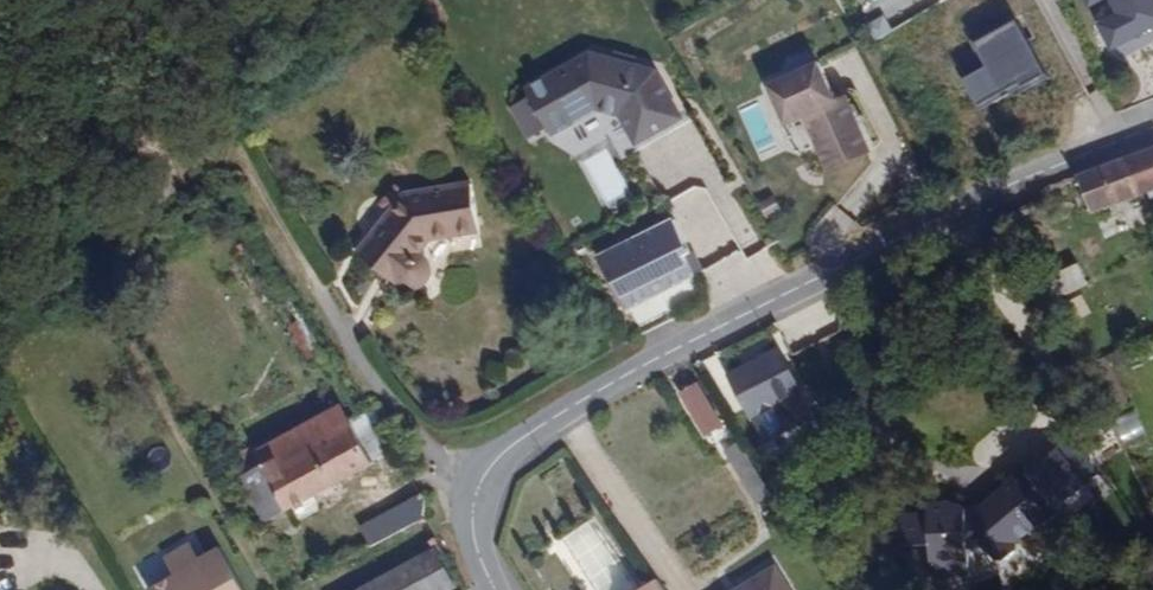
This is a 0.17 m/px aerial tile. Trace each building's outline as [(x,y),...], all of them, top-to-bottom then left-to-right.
[(1087,10),(1105,0),(1115,18),(1095,29),(1110,58),(1152,36),(1152,0),(1081,0),(1087,10)] [(779,11),(765,18),(785,62),(800,54),(779,11)] [(865,22),(871,40),(890,33),(883,16),(865,22)] [(1042,72),(1014,22),(970,47),(983,69),(960,81),(976,110),(1042,72)] [(635,147),(681,119),(658,71),(589,53),(521,86),(551,137),(594,112),(615,117),(635,147)] [(780,116),(820,97),(810,77),(769,96),(780,116)] [(842,146),(820,97),(780,116),(764,124),(786,172),(842,146)] [(1151,189),(1152,188),(1152,144),(1136,150),(1151,189)] [(1136,150),(1092,165),(1106,205),(1151,189),(1136,150)] [(477,232),(471,182),(392,189),(351,263),(389,285),(411,292),(427,287),(429,273),(426,259),(422,254),(432,243),(477,232)] [(1074,233),(1032,251),(1047,286),(1091,268),(1074,233)] [(804,383),(785,347),(743,370),(763,406),(804,383)] [(728,426),(706,386),(694,392),(716,434),(728,426)] [(393,460),(371,422),(342,436),(334,424),(284,452),(309,497),(318,513),(396,468),(393,460)] [(309,497),(284,452),(268,462),(293,506),(309,497)] [(760,464),(750,470),(763,492),(772,486),(760,464)] [(1101,513),(1077,472),(1045,490),(1043,486),(1021,499),(1019,504),(998,518),(988,517),(988,514),(985,511),(977,511),(972,507),(931,506),(930,516),(901,516),(900,543),(904,547),(931,547),(930,569),(941,581),(968,582),(971,555),(988,557),(997,572),(1005,575),(1017,568),(1020,559),(1042,545),(1049,547),(1071,534),(1069,531),(1101,513)] [(453,527),(449,498),(392,533),(404,556),(453,527)] [(647,550),(618,566),(611,578),(593,587),(595,589),(671,589),(647,550)] [(186,589),(267,589),(246,554),(222,569),(201,581),(186,589)] [(219,563),(198,576),(201,581),(222,569),(219,563)] [(474,563),(430,589),(492,589),(474,563)] [(773,570),(737,589),(786,589),(773,570)]
